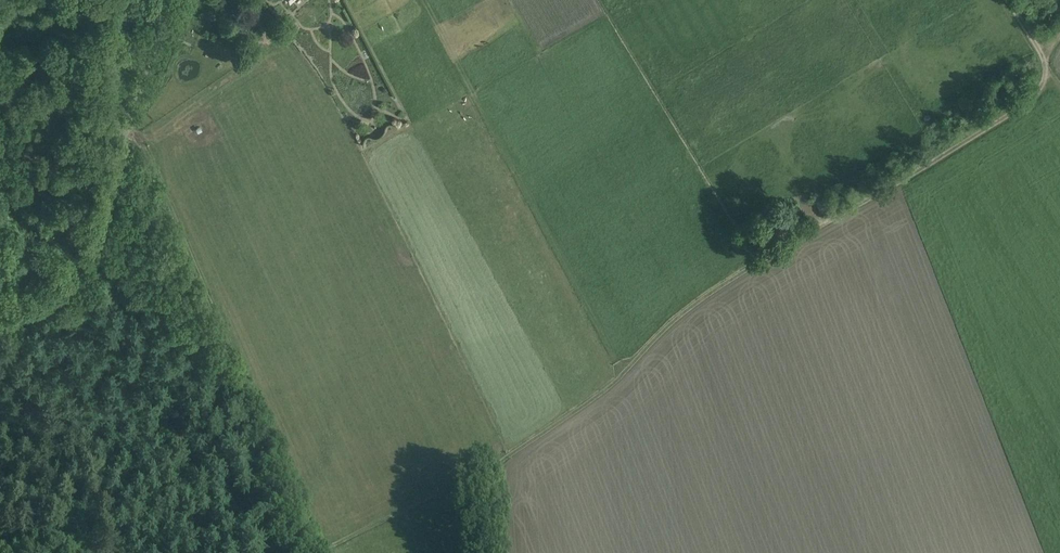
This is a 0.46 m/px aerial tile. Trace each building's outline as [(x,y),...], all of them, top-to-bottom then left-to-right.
[(755,225),(748,228),(753,241),(761,237),(755,225)]
